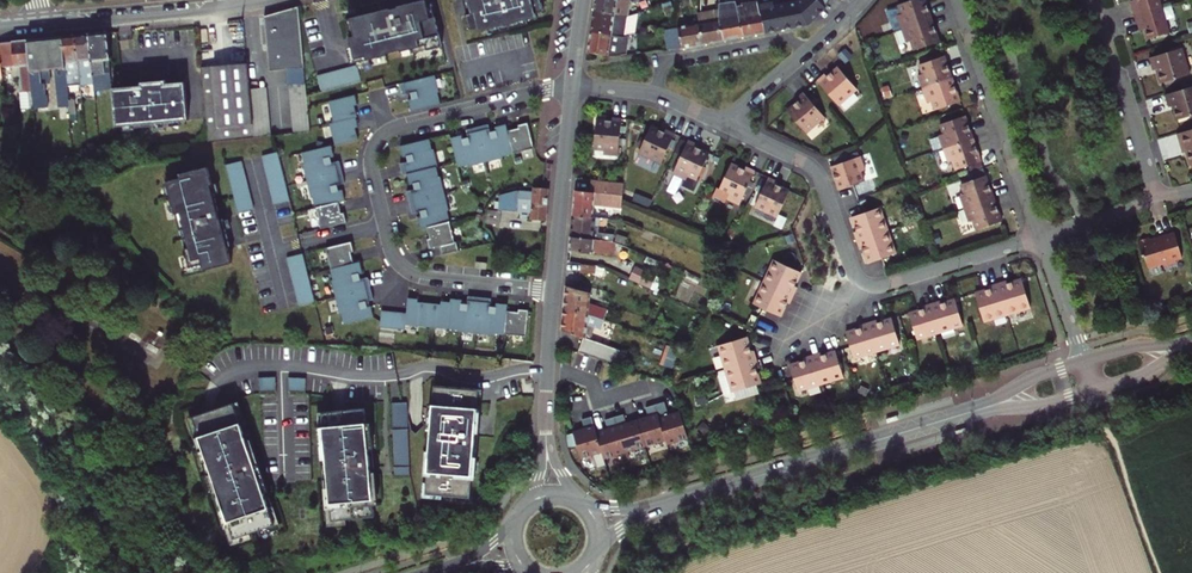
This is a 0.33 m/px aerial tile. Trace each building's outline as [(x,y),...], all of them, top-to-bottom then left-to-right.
[(352,15),(356,36),(351,37),(355,60),(442,43),(434,0),(433,0),(352,15)] [(471,17),(467,18),(470,33),(478,31),(479,35),(536,21),(535,16),(544,14),(540,0),(538,0),(535,1),(534,0),(467,0),(471,17)] [(593,12),(627,16),(628,15),(630,3),(638,0),(595,0),(593,12)] [(744,36),(737,5),(742,4),(742,0),(735,0),(735,2),(720,3),(719,9),(718,17),(723,40),(744,36)] [(795,26),(810,23),(819,15),(814,10),(821,4),(818,0),(804,0),(800,3),(790,4),(795,26)] [(821,4),(826,9),(830,0),(818,0),(821,4)] [(924,0),(912,0),(891,7),(889,11),(896,31),(901,29),(931,19),(924,0)] [(1159,8),(1157,0),(1133,0),(1134,3),(1128,5),(1132,17),(1159,8)] [(766,32),(759,5),(758,1),(742,4),(737,5),(744,36),(766,32)] [(795,26),(790,4),(777,7),(776,2),(759,5),(766,32),(795,26)] [(819,15),(826,9),(821,4),(814,10),(819,15)] [(1140,24),(1142,30),(1145,40),(1167,33),(1159,8),(1132,17),(1134,25),(1140,24)] [(302,69),(297,9),(261,17),(266,72),(302,69)] [(700,24),(704,44),(723,40),(718,17),(719,9),(700,13),(698,14),(700,24)] [(593,12),(590,32),(624,37),(628,36),(632,36),(635,13),(628,15),(627,16),(593,12)] [(1170,17),(1171,30),(1178,30),(1177,17),(1170,17)] [(939,41),(931,19),(901,29),(906,42),(910,41),(914,50),(939,41)] [(682,48),(704,44),(700,24),(678,28),(682,48)] [(678,28),(664,30),(668,50),(682,48),(678,28)] [(590,32),(588,53),(608,56),(626,54),(628,36),(624,37),(590,32)] [(107,33),(89,35),(93,83),(94,91),(105,90),(102,58),(110,58),(107,33)] [(93,83),(89,35),(75,36),(80,84),(93,83)] [(80,84),(75,36),(62,38),(67,86),(80,84)] [(67,86),(62,38),(27,41),(32,97),(45,96),(44,84),(49,83),(49,78),(48,69),(55,68),(55,77),(58,101),(68,100),(67,86)] [(34,108),(32,97),(27,41),(0,43),(0,53),(1,67),(14,67),(15,71),(16,79),(19,78),(21,109),(34,108)] [(1186,74),(1178,47),(1145,57),(1150,70),(1154,69),(1158,83),(1186,74)] [(918,76),(923,88),(953,78),(945,56),(919,65),(923,74),(918,76)] [(266,88),(249,89),(247,63),(200,67),(204,109),(207,142),(270,135),(266,88)] [(358,64),(318,74),(323,90),(362,79),(358,64)] [(816,80),(838,105),(857,89),(837,66),(826,76),(824,74),(816,80)] [(435,76),(400,84),(403,96),(410,94),(412,99),(408,100),(411,112),(440,104),(438,93),(439,93),(435,76)] [(928,102),(932,100),(936,110),(961,101),(953,78),(923,88),(928,102)] [(187,120),(184,82),(165,83),(164,80),(140,82),(140,86),(111,88),(115,127),(122,126),(134,125),(134,128),(168,125),(168,122),(179,121),(187,120)] [(308,131),(304,92),(303,84),(287,85),(291,132),(308,131)] [(1159,96),(1163,108),(1166,107),(1171,121),(1191,114),(1191,87),(1191,86),(1159,96)] [(842,103),(846,108),(864,94),(860,89),(842,103)] [(797,101),(786,111),(806,133),(824,117),(803,92),(795,99),(797,101)] [(357,106),(355,95),(329,101),(335,124),(330,125),(335,146),(358,141),(355,129),(358,128),(356,119),(357,118),(355,106),(357,106)] [(610,118),(595,117),(592,146),(602,147),(602,152),(617,153),(621,116),(610,115),(610,118)] [(940,135),(944,148),(974,138),(966,115),(941,124),(944,133),(940,135)] [(461,136),(450,139),(458,170),(503,159),(502,157),(533,149),(527,123),(517,126),(518,129),(507,131),(505,125),(494,128),(495,131),(490,132),(488,125),(465,131),(467,138),(462,140),(461,136)] [(649,126),(637,152),(660,163),(674,133),(664,129),(663,132),(649,126)] [(1171,135),(1177,154),(1181,153),(1185,167),(1191,165),(1191,129),(1171,135)] [(982,160),(974,138),(944,148),(949,161),(954,159),(957,169),(982,160)] [(407,163),(399,165),(402,176),(406,176),(408,186),(412,185),(413,191),(405,192),(410,215),(418,213),(419,219),(416,219),(418,231),(425,229),(427,240),(424,241),(427,251),(437,248),(439,257),(456,253),(446,211),(448,211),(440,178),(438,179),(436,168),(437,168),(433,150),(431,150),(428,140),(399,147),(402,158),(406,158),(407,163)] [(697,144),(687,140),(671,173),(685,180),(687,175),(696,180),(708,153),(695,147),(697,144)] [(331,147),(302,153),(305,164),(303,165),(312,199),(313,199),(321,230),(347,224),(344,214),(341,215),(339,204),(345,202),(342,191),(339,192),(338,187),(345,185),(339,162),(332,164),(331,159),(334,158),(331,147)] [(45,151),(38,152),(38,161),(46,160),(45,151)] [(278,153),(262,157),(274,205),(290,202),(278,153)] [(862,155),(831,166),(839,189),(866,180),(863,170),(866,169),(862,155)] [(226,167),(238,215),(254,211),(242,163),(226,167)] [(711,196),(724,202),(726,198),(738,205),(755,171),(744,166),(743,169),(730,163),(718,189),(716,187),(711,196)] [(203,268),(231,262),(227,246),(229,245),(227,234),(223,220),(223,218),(219,219),(217,210),(218,210),(214,192),(212,184),(207,166),(180,173),(181,177),(167,181),(168,184),(174,210),(180,229),(185,228),(189,246),(185,248),(187,255),(189,266),(202,263),(203,268)] [(966,208),(996,197),(987,174),(962,183),(966,193),(961,194),(966,208)] [(789,190),(775,184),(776,181),(768,177),(754,206),(776,217),(789,190)] [(590,188),(575,187),(573,215),(592,217),(593,203),(622,206),(624,183),(590,179),(590,188)] [(533,188),(532,191),(519,190),(510,192),(508,210),(517,210),(517,212),(531,213),(530,220),(545,221),(548,189),(533,188)] [(996,197),(966,208),(971,221),(975,219),(979,228),(1004,220),(996,197)] [(854,232),(857,241),(885,231),(877,209),(852,217),(857,231),(854,232)] [(573,215),(571,236),(614,241),(614,233),(599,231),(599,226),(595,225),(596,217),(592,217),(573,215)] [(868,263),(893,254),(885,231),(857,241),(860,249),(863,248),(868,263)] [(1147,237),(1135,241),(1139,257),(1142,256),(1146,268),(1160,264),(1161,267),(1174,263),(1173,260),(1180,258),(1172,232),(1156,236),(1157,238),(1150,240),(1150,239),(1147,237)] [(571,236),(569,250),(612,254),(614,241),(571,236)] [(352,243),(326,249),(334,281),(333,281),(341,316),(343,315),(346,325),(375,318),(372,307),(368,308),(367,303),(375,301),(369,278),(362,280),(360,275),(364,274),(361,263),(354,264),(352,253),(355,253),(352,243)] [(1084,245),(1070,249),(1072,258),(1086,254),(1084,245)] [(316,303),(303,255),(288,259),(300,307),(316,303)] [(775,259),(764,282),(793,295),(796,289),(794,288),(796,282),(801,272),(775,259)] [(581,273),(594,274),(595,266),(582,265),(581,273)] [(637,270),(633,276),(650,286),(653,280),(637,270)] [(1006,280),(997,282),(1007,314),(1030,308),(1021,279),(1007,283),(1006,280)] [(753,303),(767,310),(780,317),(785,306),(788,300),(791,301),(793,295),(764,282),(753,303)] [(983,321),(1007,314),(997,282),(988,285),(989,288),(974,293),(983,321)] [(566,286),(564,309),(589,315),(595,317),(605,320),(608,310),(590,304),(591,293),(566,286)] [(493,333),(526,336),(528,310),(518,309),(518,312),(507,311),(507,305),(496,304),(496,307),(490,306),(491,299),(468,297),(467,304),(462,304),(462,300),(451,299),(450,303),(441,302),(440,305),(418,303),(418,300),(408,299),(406,314),(381,312),(380,328),(405,330),(405,325),(458,330),(458,331),(493,335),(493,333)] [(939,300),(931,302),(940,332),(962,325),(954,299),(940,303),(939,300)] [(940,332),(931,302),(923,305),(924,308),(909,313),(917,339),(940,332)] [(562,330),(584,337),(599,342),(601,334),(594,332),(587,330),(589,315),(564,309),(562,330)] [(587,330),(594,332),(595,317),(589,315),(587,330)] [(891,318),(881,321),(877,322),(876,320),(868,322),(877,351),(899,344),(891,318)] [(854,358),(877,351),(868,322),(859,325),(860,327),(856,329),(846,332),(854,358)] [(579,351),(616,365),(622,350),(599,342),(584,337),(579,351)] [(718,346),(725,369),(757,359),(754,351),(751,351),(746,337),(718,346)] [(670,346),(664,364),(673,367),(679,349),(670,346)] [(812,355),(821,384),(843,376),(836,350),(825,354),(820,355),(820,352),(812,355)] [(790,364),(792,374),(797,391),(821,384),(812,355),(804,357),(804,360),(800,361),(790,364)] [(757,359),(725,369),(732,391),(760,383),(756,369),(759,368),(757,359)] [(261,390),(277,389),(276,376),(260,377),(261,390)] [(291,376),(290,389),(306,389),(306,376),(291,376)] [(482,391),(438,390),(426,503),(471,506),(482,391)] [(411,473),(409,401),(394,401),(396,474),(411,473)] [(664,401),(655,404),(666,440),(667,444),(688,437),(680,410),(668,414),(664,401)] [(648,415),(637,419),(645,446),(666,440),(655,404),(646,407),(648,415)] [(279,532),(234,405),(185,421),(225,547),(279,532)] [(374,512),(364,411),(324,415),(332,517),(374,512)] [(623,414),(614,417),(625,452),(645,446),(637,419),(626,422),(623,414)] [(577,445),(581,458),(591,455),(595,468),(606,464),(604,459),(596,431),(592,416),(582,419),(584,428),(573,431),(573,434),(577,445)] [(608,428),(596,431),(604,459),(625,452),(614,417),(605,419),(608,428)] [(577,445),(573,434),(566,436),(569,448),(577,445)]
